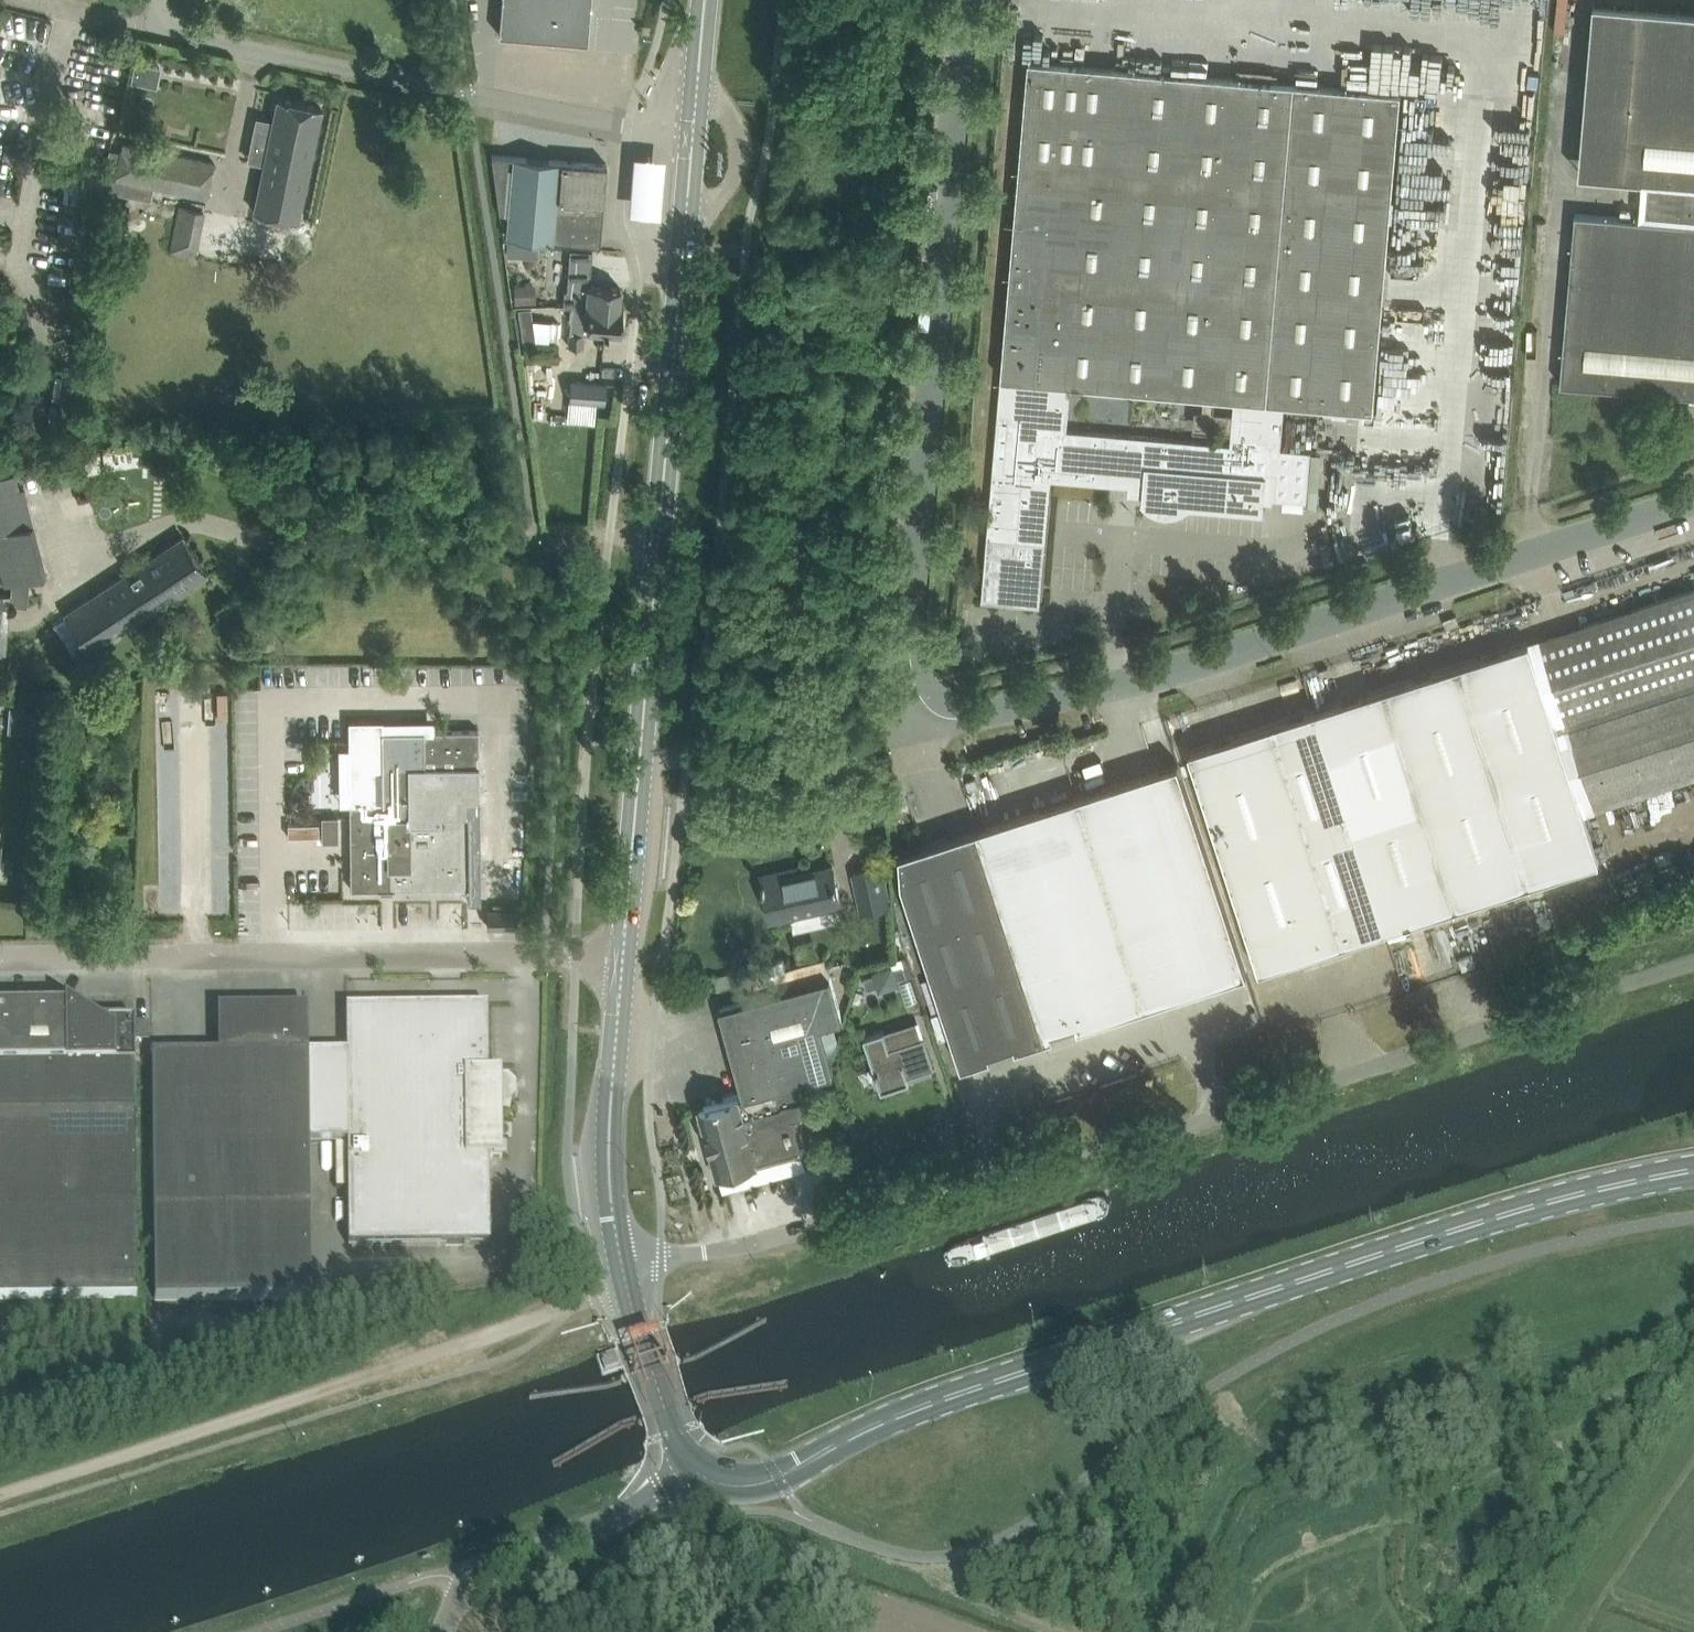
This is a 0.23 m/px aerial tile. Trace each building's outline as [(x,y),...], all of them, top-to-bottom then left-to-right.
[(500,33),(587,41),(591,0),(503,0),(500,33)] [(1594,8),(1579,173),(1643,178),(1639,220),(1576,214),(1561,384),(1693,395),(1693,16),(1594,8)] [(136,59),(131,80),(157,85),(161,65),(136,59)] [(1052,62),(1030,60),(1002,378),(998,424),(988,537),(983,600),(1041,605),(1046,542),(1052,479),(1130,485),(1130,489),(1144,490),(1143,494),(1143,501),(1142,502),(1144,504),(1147,506),(1150,508),(1153,509),(1156,511),(1159,512),(1162,512),(1165,513),(1169,513),(1172,513),(1175,513),(1179,512),(1182,511),(1185,510),(1188,508),(1191,507),(1264,513),(1265,501),(1266,497),(1274,498),(1308,501),(1312,454),(1312,450),(1282,448),(1286,403),(1374,410),(1376,388),(1402,92),(1052,62)] [(279,98),(255,210),(298,220),(322,107),(279,98)] [(46,143),(45,152),(58,154),(59,145),(46,143)] [(122,150),(116,178),(154,186),(208,197),(215,162),(123,143),(122,150)] [(576,242),(600,244),(607,163),(492,154),(499,212),(508,213),(507,236),(529,237),(576,242)] [(665,156),(633,154),(629,213),(661,215),(665,156)] [(45,159),(43,173),(60,175),(63,161),(45,159)] [(172,249),(199,255),(208,208),(182,203),(172,249)] [(509,242),(508,256),(523,258),(524,244),(509,242)] [(571,248),(568,290),(576,291),(575,305),(575,306),(579,306),(623,309),(624,299),(620,299),(621,287),(589,284),(589,280),(592,250),(571,248)] [(537,283),(516,284),(516,302),(537,302),(537,283)] [(565,290),(564,304),(571,305),(569,345),(575,345),(584,346),(585,332),(589,332),(589,329),(590,329),(605,330),(605,333),(621,335),(623,309),(579,306),(575,306),(575,305),(576,291),(568,290),(565,290)] [(531,307),(519,309),(521,324),(534,322),(531,307)] [(536,342),(534,358),(558,360),(559,344),(536,342)] [(571,396),(605,398),(606,380),(572,378),(571,396)] [(56,449),(34,456),(44,490),(89,478),(82,454),(60,460),(56,449)] [(10,594),(10,593),(0,593),(0,661),(4,661),(9,604),(28,606),(30,579),(49,573),(23,489),(0,496),(0,585),(4,584),(5,587),(13,584),(12,595),(10,594)] [(184,535),(66,613),(90,650),(208,572),(184,535)] [(1317,710),(1388,928),(1600,860),(1586,816),(1584,812),(1693,776),(1693,587),(1539,638),(1369,693),(1317,710)] [(24,706),(23,731),(42,732),(43,707),(24,706)] [(1315,710),(1190,751),(1260,969),(1386,929),(1388,928),(1317,710),(1315,710)] [(383,804),(352,805),(352,888),(389,888),(470,887),(469,801),(480,801),(480,764),(479,730),(479,729),(435,730),(435,732),(425,732),(425,730),(382,730),(383,804)] [(1179,763),(900,853),(905,880),(964,1064),(993,1054),(992,1050),(1017,1041),(1019,1046),(1054,1035),(1052,1030),(1077,1022),(1079,1027),(1247,972),(1179,763)] [(55,767),(54,779),(66,780),(67,768),(55,767)] [(339,818),(322,818),(322,820),(322,844),(339,844),(339,818)] [(884,866),(852,873),(861,911),(893,904),(884,866)] [(785,871),(764,876),(773,917),(791,913),(840,902),(841,901),(839,889),(834,867),(787,878),(785,871)] [(732,972),(712,977),(716,990),(732,985),(747,981),(751,998),(721,1006),(733,1048),(821,1024),(843,1018),(832,976),(827,957),(787,967),(784,957),(743,969),(732,972)] [(872,976),(863,979),(867,990),(875,987),(877,991),(897,985),(896,980),(905,977),(902,967),(892,970),(891,967),(871,974),(872,976)] [(488,1006),(347,1007),(348,1052),(349,1142),(349,1245),(491,1244),(490,1158),(503,1158),(503,1109),(509,1109),(516,1102),(516,1088),(509,1081),(502,1081),(502,1072),(489,1072),(488,1006)] [(138,1297),(135,1018),(90,1019),(90,1022),(69,1022),(69,1008),(0,1009),(0,1299),(138,1297)] [(225,1054),(153,1055),(156,1299),(311,1298),(310,1142),(349,1142),(348,1052),(309,1053),(304,1053),(304,1013),(225,1014),(225,1054)] [(886,1030),(865,1037),(876,1070),(876,1071),(877,1075),(878,1075),(883,1091),(912,1082),(909,1076),(937,1067),(927,1035),(921,1018),(886,1030)] [(821,1024),(733,1048),(744,1090),(746,1096),(799,1082),(835,1072),(821,1024)] [(727,1101),(701,1108),(719,1176),(807,1153),(802,1131),(797,1116),(807,1113),(799,1082),(746,1096),(744,1090),(725,1095),(727,1101)]
